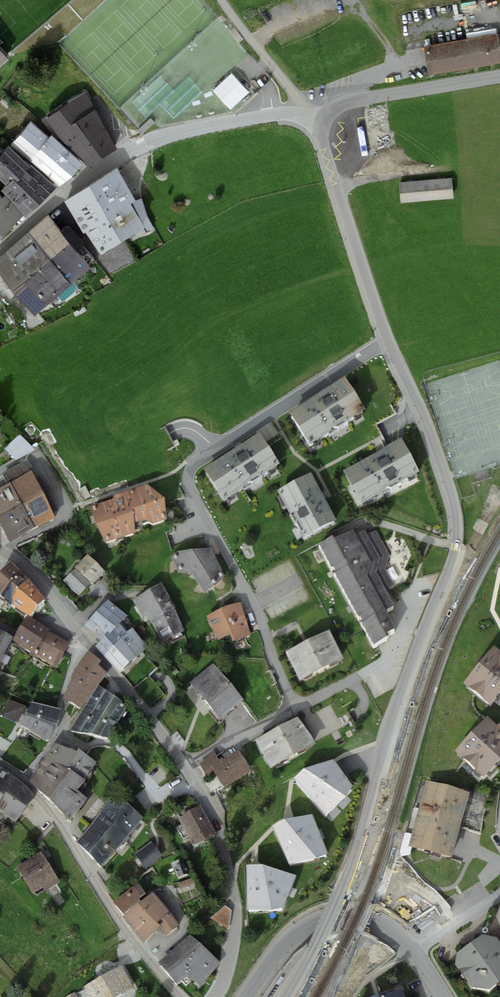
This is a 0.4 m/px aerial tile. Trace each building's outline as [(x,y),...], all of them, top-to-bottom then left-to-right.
[(428,75),(499,63),(499,51),(497,34),(423,46),(428,75)] [(8,60),(0,50),(0,67),(8,60)] [(46,120),(86,165),(117,149),(85,92),(46,120)] [(31,122),(11,145),(60,185),(82,163),(52,135),(49,138),(31,122)] [(24,215),(56,187),(9,146),(0,156),(0,179),(6,186),(1,190),(6,196),(24,215)] [(117,168),(90,186),(122,241),(145,227),(147,231),(154,228),(147,216),(142,199),(136,200),(117,168)] [(399,183),(401,203),(454,198),(452,178),(399,183)] [(100,254),(122,241),(90,186),(65,201),(100,254)] [(3,237),(24,215),(6,196),(3,198),(0,196),(0,234),(3,237)] [(48,216),(27,234),(49,260),(71,285),(91,268),(77,252),(85,245),(69,226),(62,232),(48,216)] [(13,291),(49,260),(27,234),(0,256),(0,275),(13,291)] [(71,285),(49,260),(13,291),(35,316),(71,285)] [(345,387),(290,422),(310,453),(365,418),(345,387)] [(18,467),(34,452),(20,437),(4,451),(18,467)] [(259,441),(204,475),(224,508),(280,473),(259,441)] [(401,445),(343,476),(361,509),(419,478),(401,445)] [(2,477),(9,489),(22,513),(34,535),(55,523),(52,518),(58,515),(39,479),(34,482),(24,465),(2,477)] [(337,527),(311,480),(278,497),(291,521),(293,520),(303,537),(300,539),(303,545),(337,527)] [(22,513),(9,489),(0,493),(0,525),(22,513)] [(112,506),(90,513),(96,534),(106,549),(135,539),(134,530),(145,526),(152,530),(167,526),(165,508),(147,490),(114,501),(112,506)] [(22,513),(0,525),(0,531),(9,548),(34,535),(22,513)] [(333,545),(319,552),(374,653),(387,646),(386,644),(396,638),(385,618),(395,613),(384,594),(395,588),(385,571),(389,556),(376,532),(367,537),(365,534),(355,539),(353,536),(334,547),(333,545)] [(88,554),(63,579),(79,596),(104,571),(88,554)] [(216,591),(225,580),(213,554),(177,555),(171,559),(179,575),(191,576),(205,597),(216,591)] [(8,601),(29,579),(12,559),(0,569),(0,595),(8,601)] [(45,598),(29,579),(8,601),(29,615),(45,598)] [(175,607),(162,582),(149,588),(132,600),(143,617),(146,614),(151,622),(161,641),(185,630),(175,607)] [(108,599),(96,611),(115,626),(121,621),(128,615),(108,599)] [(240,602),(224,608),(233,633),(230,634),(233,640),(251,633),(240,602)] [(218,639),(230,634),(233,633),(224,608),(207,615),(210,625),(218,639)] [(109,632),(115,626),(96,611),(84,626),(100,640),(109,632)] [(28,615),(12,640),(34,653),(48,630),(49,628),(28,615)] [(115,626),(109,632),(117,641),(128,629),(121,621),(115,626)] [(132,627),(128,629),(117,641),(104,654),(120,672),(146,648),(132,627)] [(3,655),(13,636),(0,629),(0,654),(3,655)] [(57,666),(69,642),(48,630),(34,653),(57,666)] [(104,654),(117,641),(109,632),(100,640),(96,645),(104,654)] [(329,632),(286,654),(300,682),(344,660),(329,632)] [(493,646),(463,683),(489,705),(499,691),(499,651),(493,646)] [(74,670),(96,687),(108,672),(97,664),(100,660),(89,651),(74,670)] [(214,663),(190,682),(220,718),(244,699),(214,663)] [(96,687),(74,670),(64,699),(81,708),(96,687)] [(127,706),(99,685),(69,730),(108,736),(127,706)] [(25,706),(9,698),(1,715),(17,723),(25,706)] [(60,708),(32,701),(20,723),(49,740),(59,721),(60,708)] [(299,715),(255,740),(271,768),(315,743),(299,715)] [(484,778),(499,761),(499,729),(487,717),(456,751),(484,778)] [(55,742),(45,758),(71,769),(85,778),(96,761),(78,748),(77,750),(55,742)] [(224,787),(250,771),(237,750),(220,760),(215,753),(199,764),(206,775),(213,770),(224,787)] [(29,781),(49,800),(71,769),(45,758),(29,781)] [(294,780),(325,817),(346,798),(353,788),(333,762),(304,770),(294,780)] [(5,794),(13,775),(0,766),(0,791),(5,794)] [(85,778),(71,769),(49,800),(70,820),(86,797),(77,789),(85,778)] [(13,775),(5,794),(0,803),(0,812),(16,820),(35,796),(26,785),(13,775)] [(451,856),(468,791),(427,780),(410,845),(451,856)] [(110,797),(100,814),(129,836),(143,816),(124,799),(120,803),(110,797)] [(479,808),(479,813),(484,814),(486,799),(475,797),(473,807),(479,808)] [(216,833),(201,805),(178,818),(193,845),(216,833)] [(102,866),(129,836),(100,814),(77,840),(102,866)] [(273,829),(290,866),(317,860),(329,856),(313,817),(285,821),(273,829)] [(151,842),(135,854),(146,868),(161,855),(151,842)] [(40,851),(17,867),(36,896),(59,881),(40,851)] [(183,858),(173,862),(179,877),(189,873),(183,858)] [(246,868),(247,912),(271,913),(283,910),(296,878),(262,868),(246,868)] [(193,877),(178,883),(181,889),(196,882),(193,877)] [(114,902),(124,915),(138,903),(141,900),(139,898),(146,893),(137,882),(114,902)] [(141,900),(138,903),(159,928),(166,936),(180,924),(153,891),(141,900)] [(143,941),(159,928),(138,903),(124,915),(123,916),(143,941)] [(225,904),(210,918),(228,929),(232,911),(225,904)] [(499,908),(496,921),(499,928),(483,936),(457,955),(456,967),(472,989),(488,991),(499,983),(499,908)] [(221,964),(191,933),(159,963),(178,984),(186,976),(191,981),(194,978),(200,984),(221,964)] [(83,986),(89,996),(117,996),(135,987),(122,964),(83,986)]
